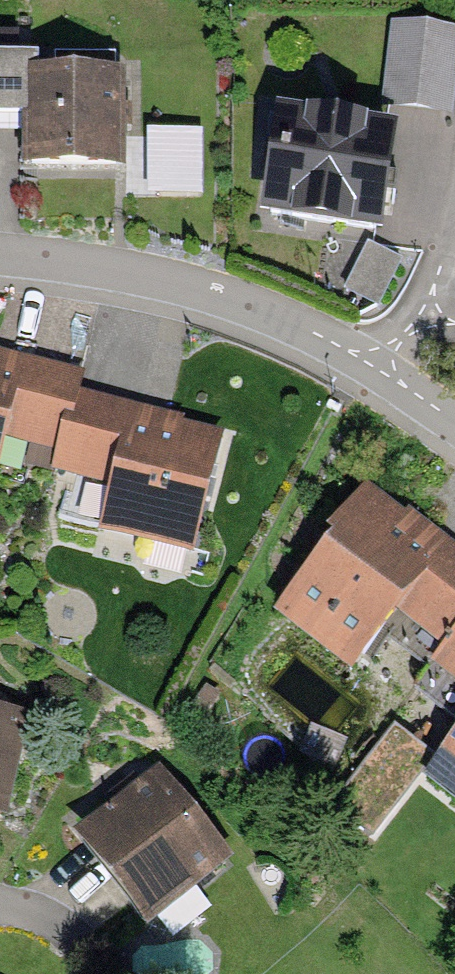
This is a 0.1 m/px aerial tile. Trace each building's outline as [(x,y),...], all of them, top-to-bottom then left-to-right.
[(454,38),(397,32),(389,103),(446,110),(454,38)] [(115,165),(115,59),(56,59),(56,81),(35,81),(35,61),(15,61),(15,38),(0,38),(0,119),(31,119),(31,165),(115,165)] [(388,137),(284,122),(270,213),(374,229),(388,137)] [(199,135),(156,136),(156,191),(200,191),(199,135)] [(0,361),(0,487),(16,491),(29,446),(70,458),(65,475),(125,493),(114,531),(200,556),(233,441),(88,400),(92,387),(0,361)] [(376,490),(288,607),(372,669),(414,612),(454,642),(454,549),(376,490)] [(0,709),(0,823),(14,825),(36,716),(0,709)] [(421,771),(383,742),(333,808),(371,836),(421,771)] [(150,914),(218,860),(156,783),(88,837),(150,914)]
